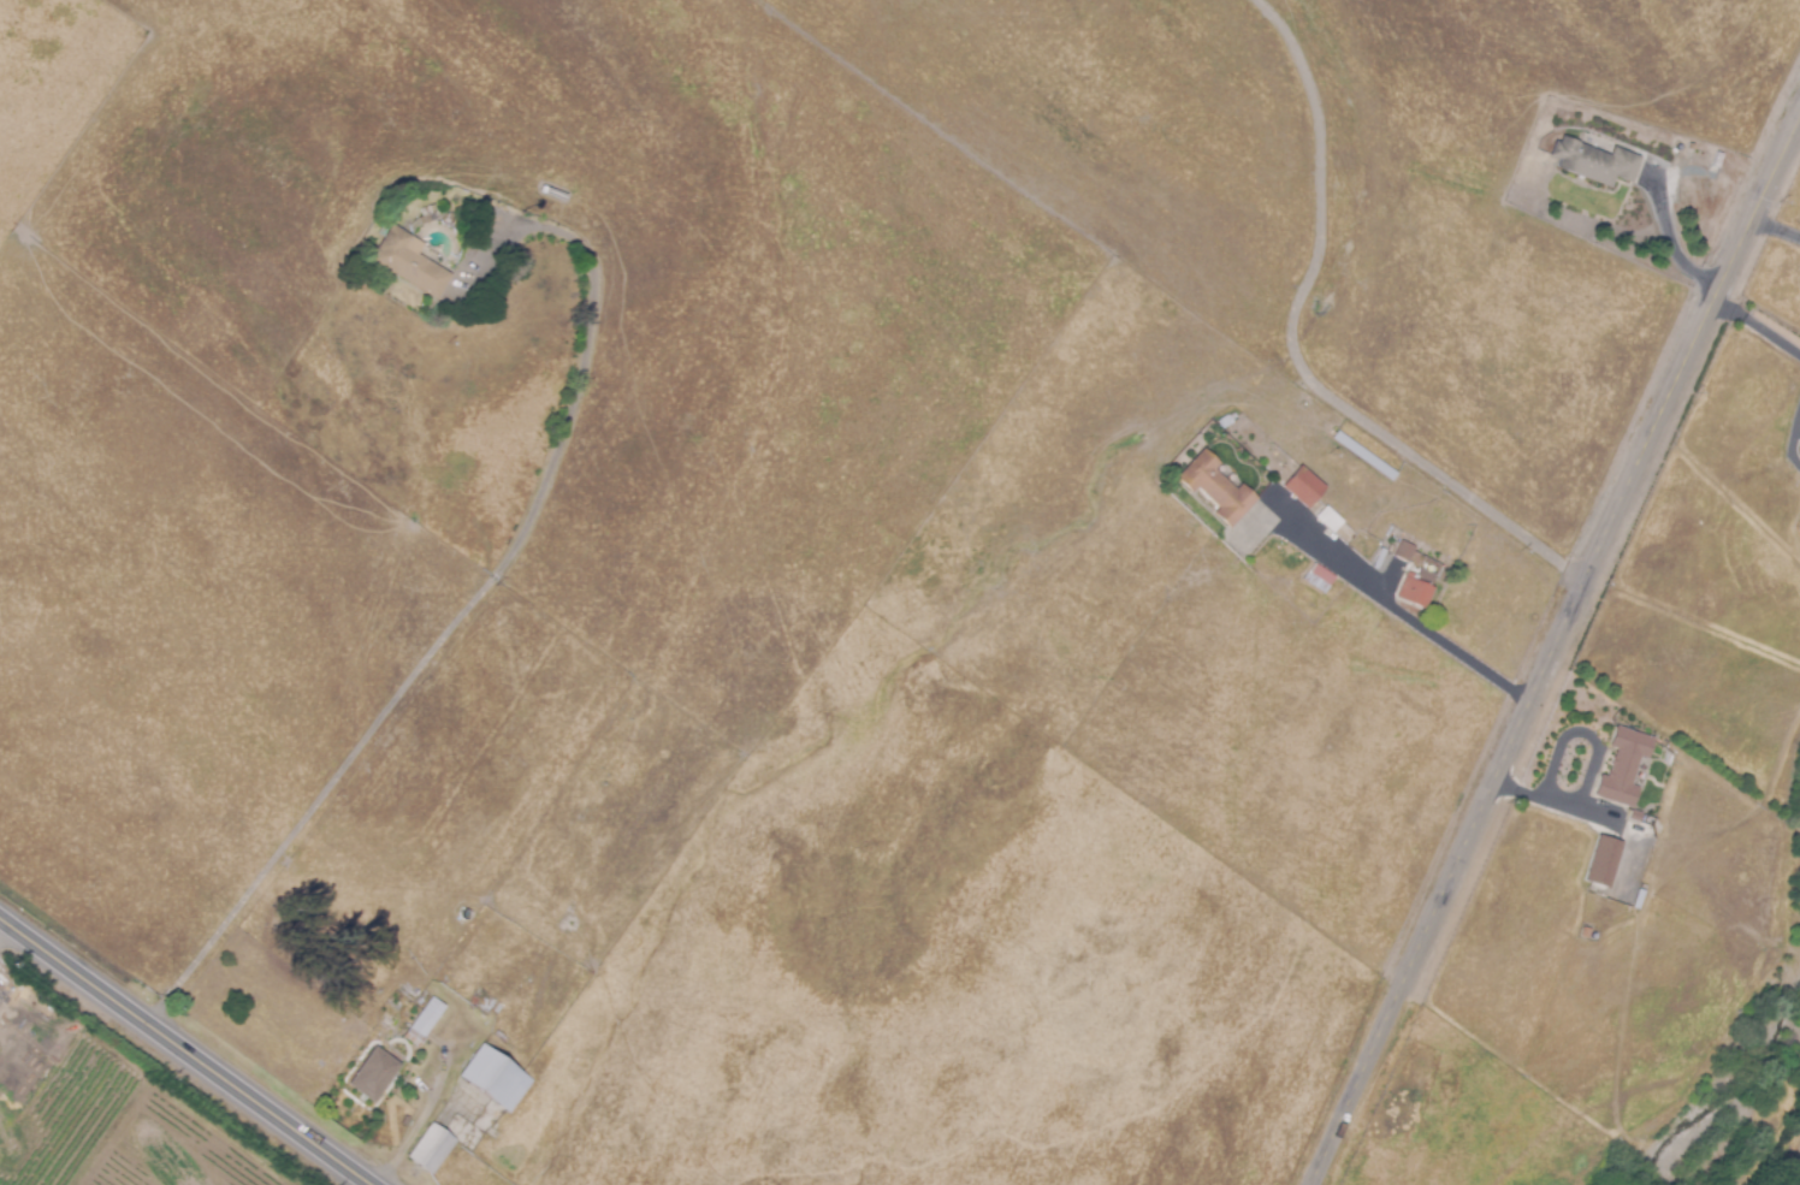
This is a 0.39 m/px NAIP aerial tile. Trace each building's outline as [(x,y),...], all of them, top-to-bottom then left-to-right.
[(1610,188),(1581,174),(1580,177),(1557,167),(1561,160),(1551,156),(1557,140),(1562,142),(1564,135),(1611,155),(1615,146),(1616,146),(1641,156),(1630,183),(1615,176),(1610,188)] [(437,300),(398,274),(396,278),(368,260),(392,224),(424,244),(419,253),(452,275),(437,300)] [(1338,431),(1397,473),(1392,480),(1333,438),(1338,431)] [(1228,528),(1213,514),(1218,508),(1196,487),(1191,493),(1176,478),(1204,448),(1220,463),(1215,468),(1237,488),(1242,484),(1257,498),(1228,528)] [(1308,509),(1281,487),(1298,466),(1325,487),(1308,509)] [(1314,516),(1331,532),(1342,521),(1325,505),(1314,516)] [(1408,559),(1397,553),(1403,539),(1415,545),(1408,559)] [(1426,610),(1398,598),(1415,556),(1441,567),(1433,587),(1434,587),(1426,610)] [(1335,575),(1312,561),(1301,579),(1323,593),(1335,575)] [(1633,808),(1592,796),(1599,775),(1606,777),(1607,770),(1610,770),(1612,763),(1611,763),(1614,754),(1617,756),(1618,749),(1610,747),(1617,725),(1656,737),(1650,759),(1641,757),(1633,786),(1640,788),(1633,808)] [(1641,822),(1629,819),(1632,810),(1642,812),(1641,822)] [(1609,889),(1583,881),(1598,834),(1623,842),(1609,889)] [(1587,938),(1580,935),(1583,926),(1591,930),(1587,938)] [(24,989),(0,973),(6,964),(30,979),(24,989)] [(442,984),(433,978),(442,966),(450,972),(442,984)] [(493,1021),(470,1003),(484,988),(505,1006),(493,1021)] [(420,1048),(404,1037),(433,996),(446,1006),(424,1038),(426,1041),(420,1048)] [(510,1113),(458,1077),(481,1044),(533,1080),(510,1113)] [(373,1103),(348,1084),(377,1045),(402,1065),(373,1103)] [(433,1174),(408,1156),(432,1122),(457,1140),(433,1174)]
